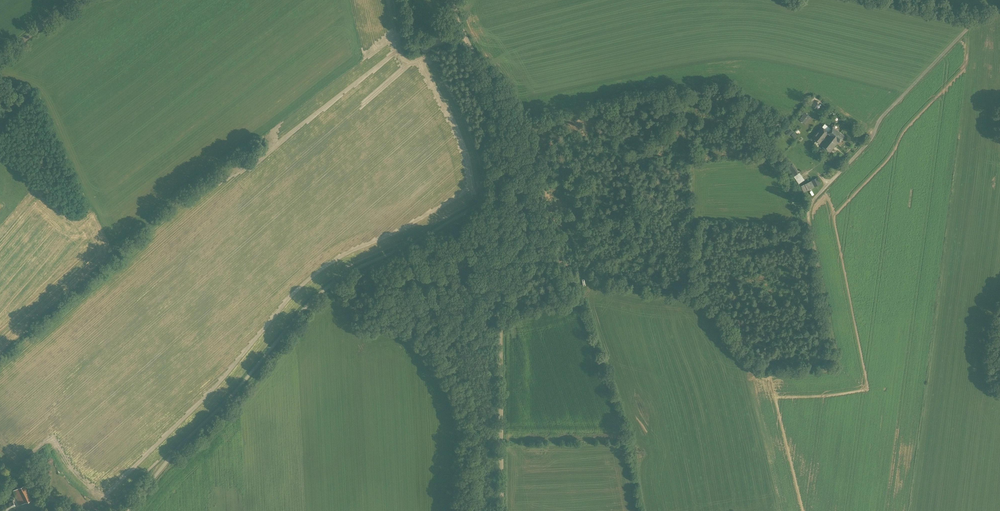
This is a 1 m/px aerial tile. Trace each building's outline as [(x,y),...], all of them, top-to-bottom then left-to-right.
[(801,113),(803,115),(800,120),(804,124),(810,116),(803,111),(801,113)] [(813,137),(821,144),(827,136),(837,144),(839,141),(839,142),(844,135),(833,126),(829,132),(822,126),(813,137)] [(785,133),(793,140),(797,135),(790,128),(785,133)] [(827,136),(821,144),(831,152),(837,144),(827,136)] [(799,173),(793,164),(788,167),(794,176),(799,173)] [(799,183),(805,179),(800,172),(794,176),(799,183)] [(815,187),(821,184),(818,177),(811,180),(815,187)] [(20,505),(32,499),(25,484),(13,491),(20,505)] [(16,506),(13,501),(0,508),(0,510),(6,510),(16,506)]
